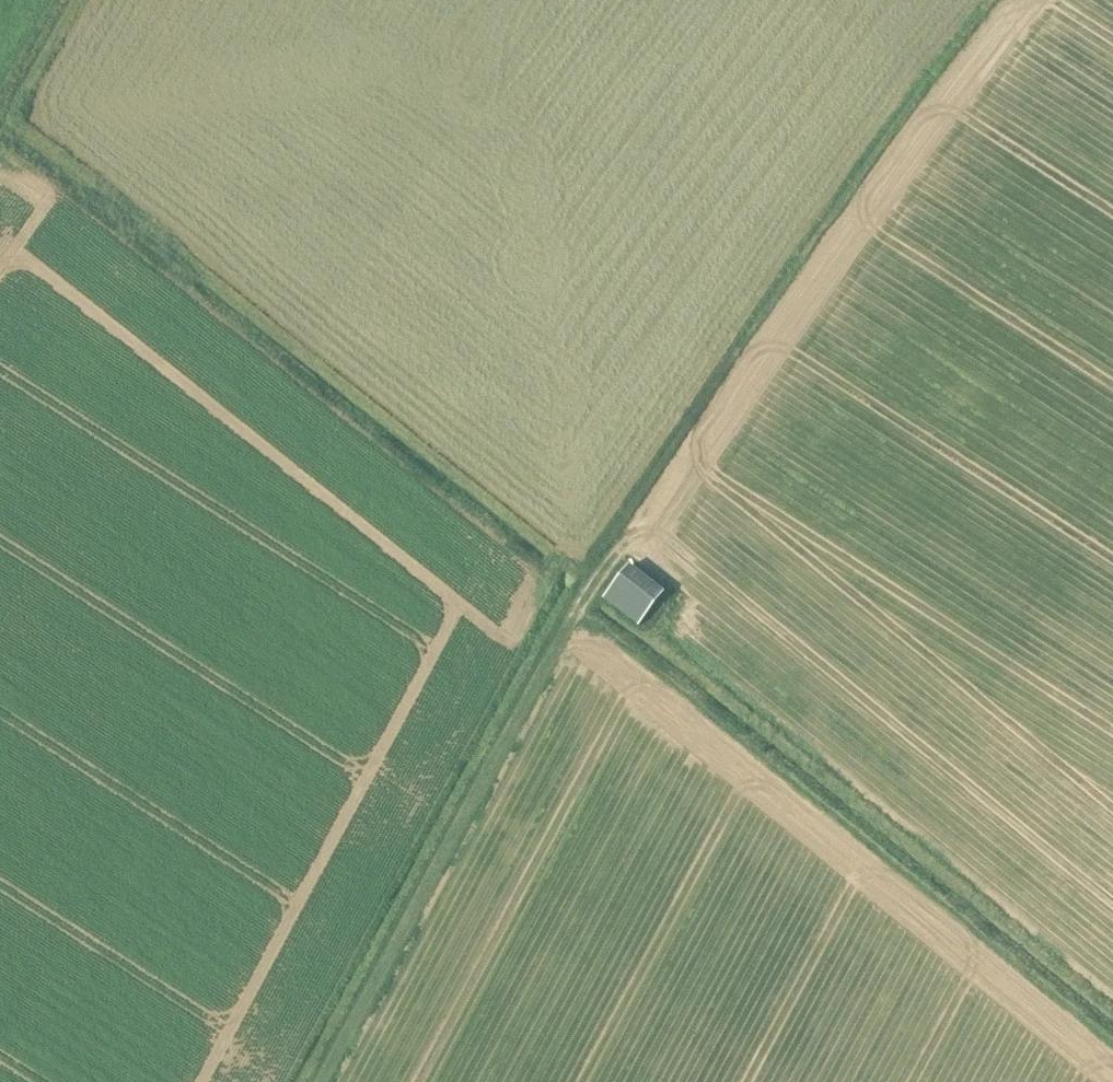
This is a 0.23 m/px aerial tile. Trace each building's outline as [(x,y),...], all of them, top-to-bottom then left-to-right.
[(636,563),(608,598),(644,627),(672,591),(636,563)]
